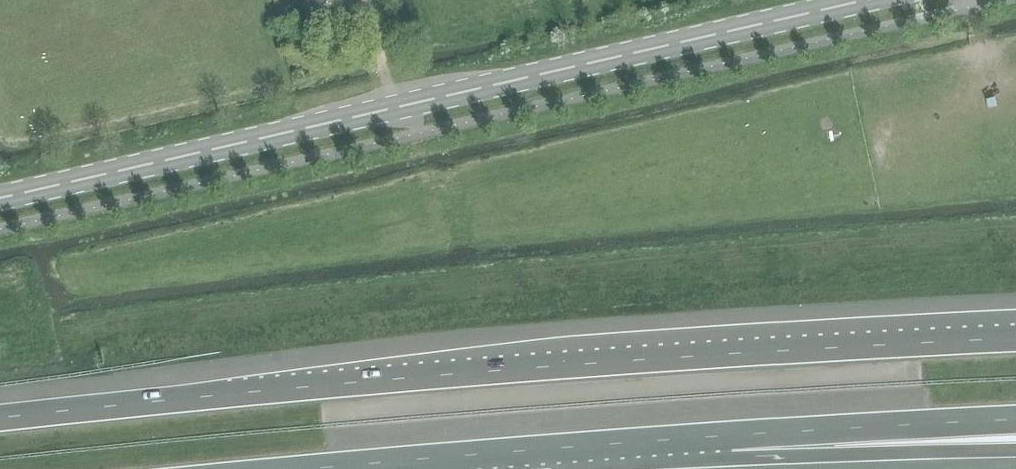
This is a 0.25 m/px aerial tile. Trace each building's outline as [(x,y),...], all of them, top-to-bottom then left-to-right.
[(350,0),(303,0),(308,21),(349,12),(346,1),(350,0)]
